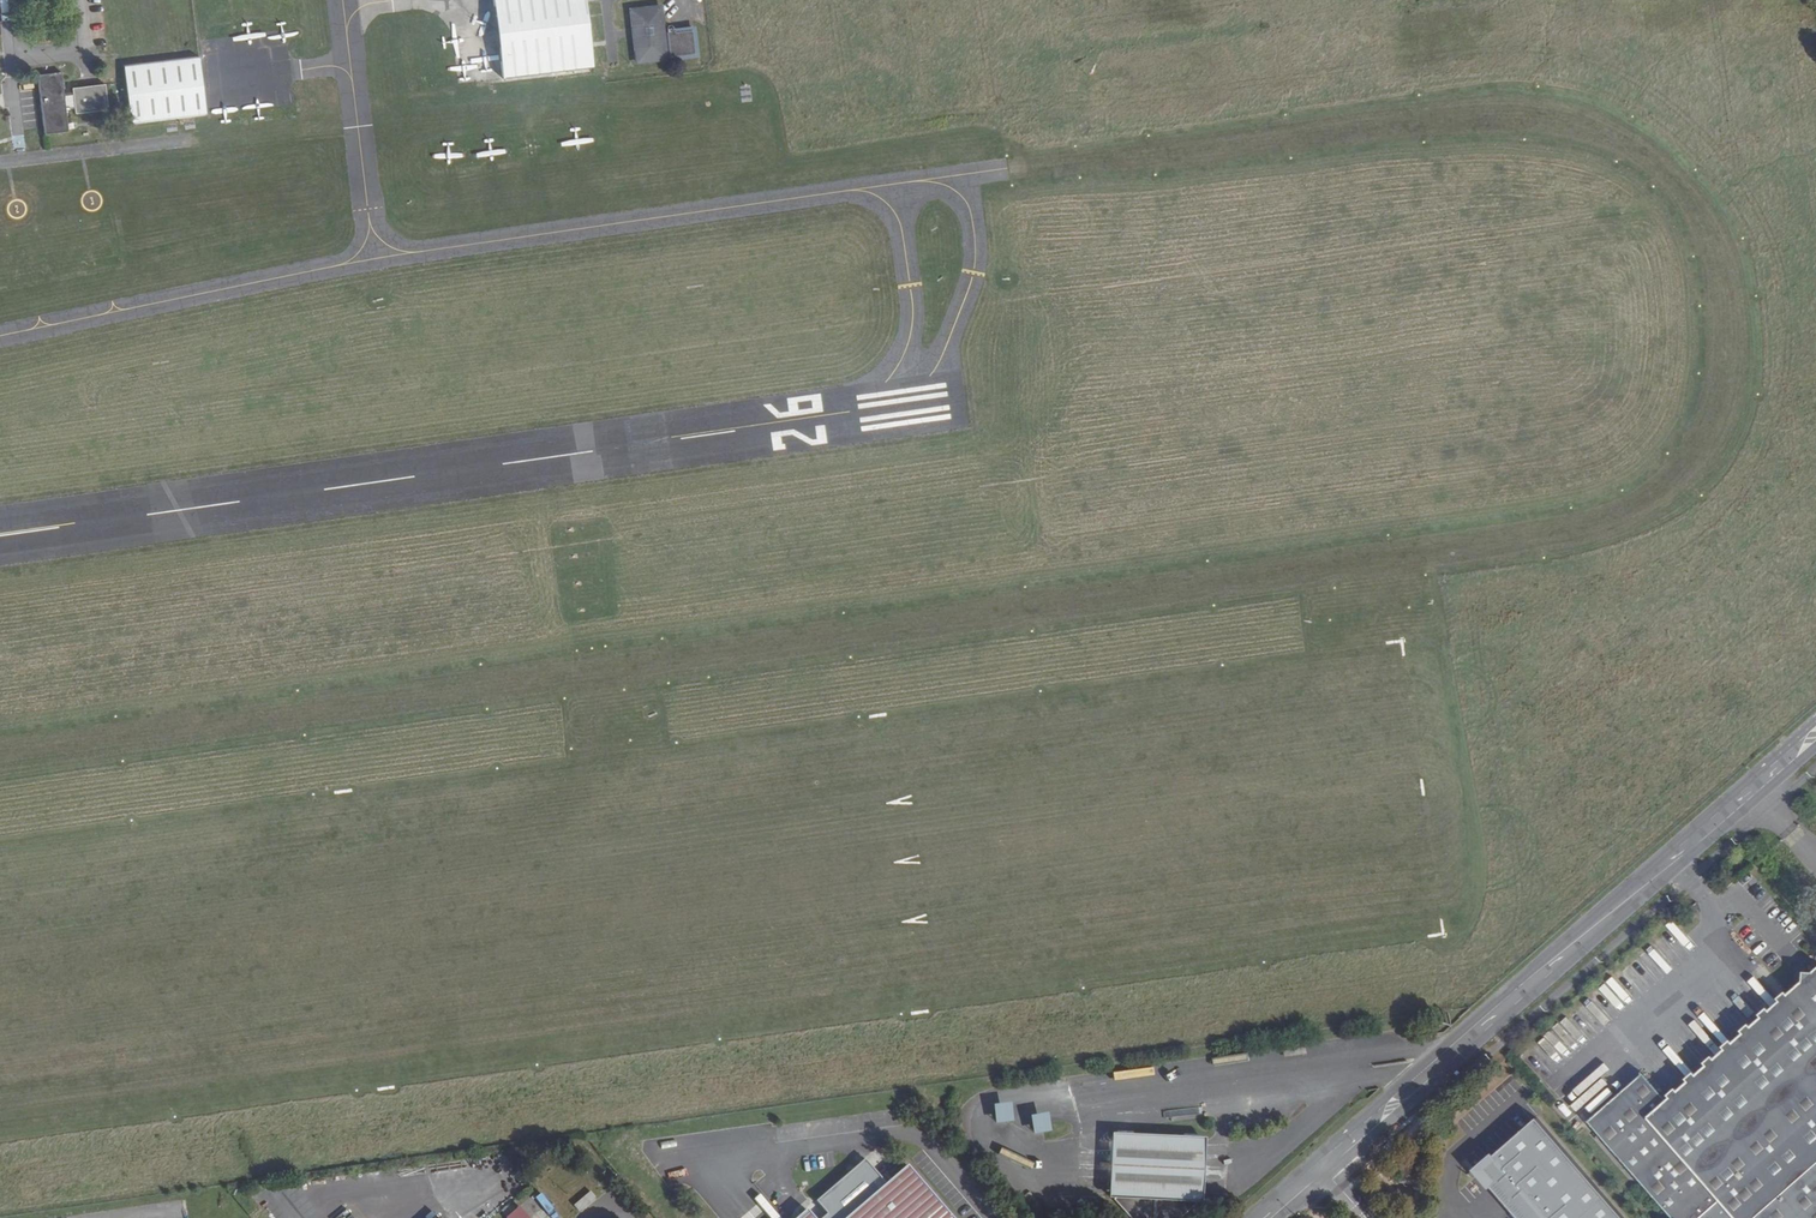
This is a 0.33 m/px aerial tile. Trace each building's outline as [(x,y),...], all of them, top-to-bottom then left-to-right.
[(588,66),(580,0),(492,0),(502,76),(588,66)] [(666,34),(663,9),(635,12),(641,65),(700,57),(696,30),(666,34)] [(198,55),(125,63),(131,121),(204,113),(198,55)] [(59,65),(37,67),(43,127),(65,124),(63,103),(72,102),(73,107),(104,103),(101,77),(70,81),(70,88),(67,88),(61,89),(59,65)] [(1670,1103),(1646,1077),(1591,1125),(1673,1217),(1815,1217),(1815,976),(1670,1103)] [(1609,1071),(1620,1061),(1615,1056),(1605,1065),(1609,1071)] [(1013,1101),(995,1102),(997,1121),(1015,1120),(1013,1101)] [(1035,1132),(1053,1129),(1050,1111),(1032,1114),(1035,1132)] [(1536,1114),(1476,1166),(1521,1217),(1627,1217),(1536,1114)] [(1208,1136),(1114,1130),(1111,1192),(1136,1217),(1176,1217),(1191,1204),(1199,1198),(1203,1198),(1208,1136)] [(908,1165),(886,1183),(881,1177),(867,1160),(860,1166),(858,1164),(856,1162),(854,1162),(852,1161),(850,1162),(848,1162),(847,1163),(846,1164),(845,1166),(845,1168),(846,1171),(848,1177),(818,1202),(829,1217),(867,1186),(869,1185),(872,1185),(877,1190),(845,1217),(953,1217),(908,1165)] [(1411,1184),(1411,1164),(1397,1164),(1397,1184),(1411,1184)] [(541,1200),(537,1195),(532,1200),(535,1204),(541,1200)] [(592,1200),(588,1195),(572,1209),(576,1214),(592,1200)] [(548,1205),(543,1200),(536,1206),(541,1211),(548,1205)] [(518,1206),(514,1202),(509,1206),(513,1211),(518,1206)] [(807,1208),(796,1217),(816,1217),(807,1208)]
